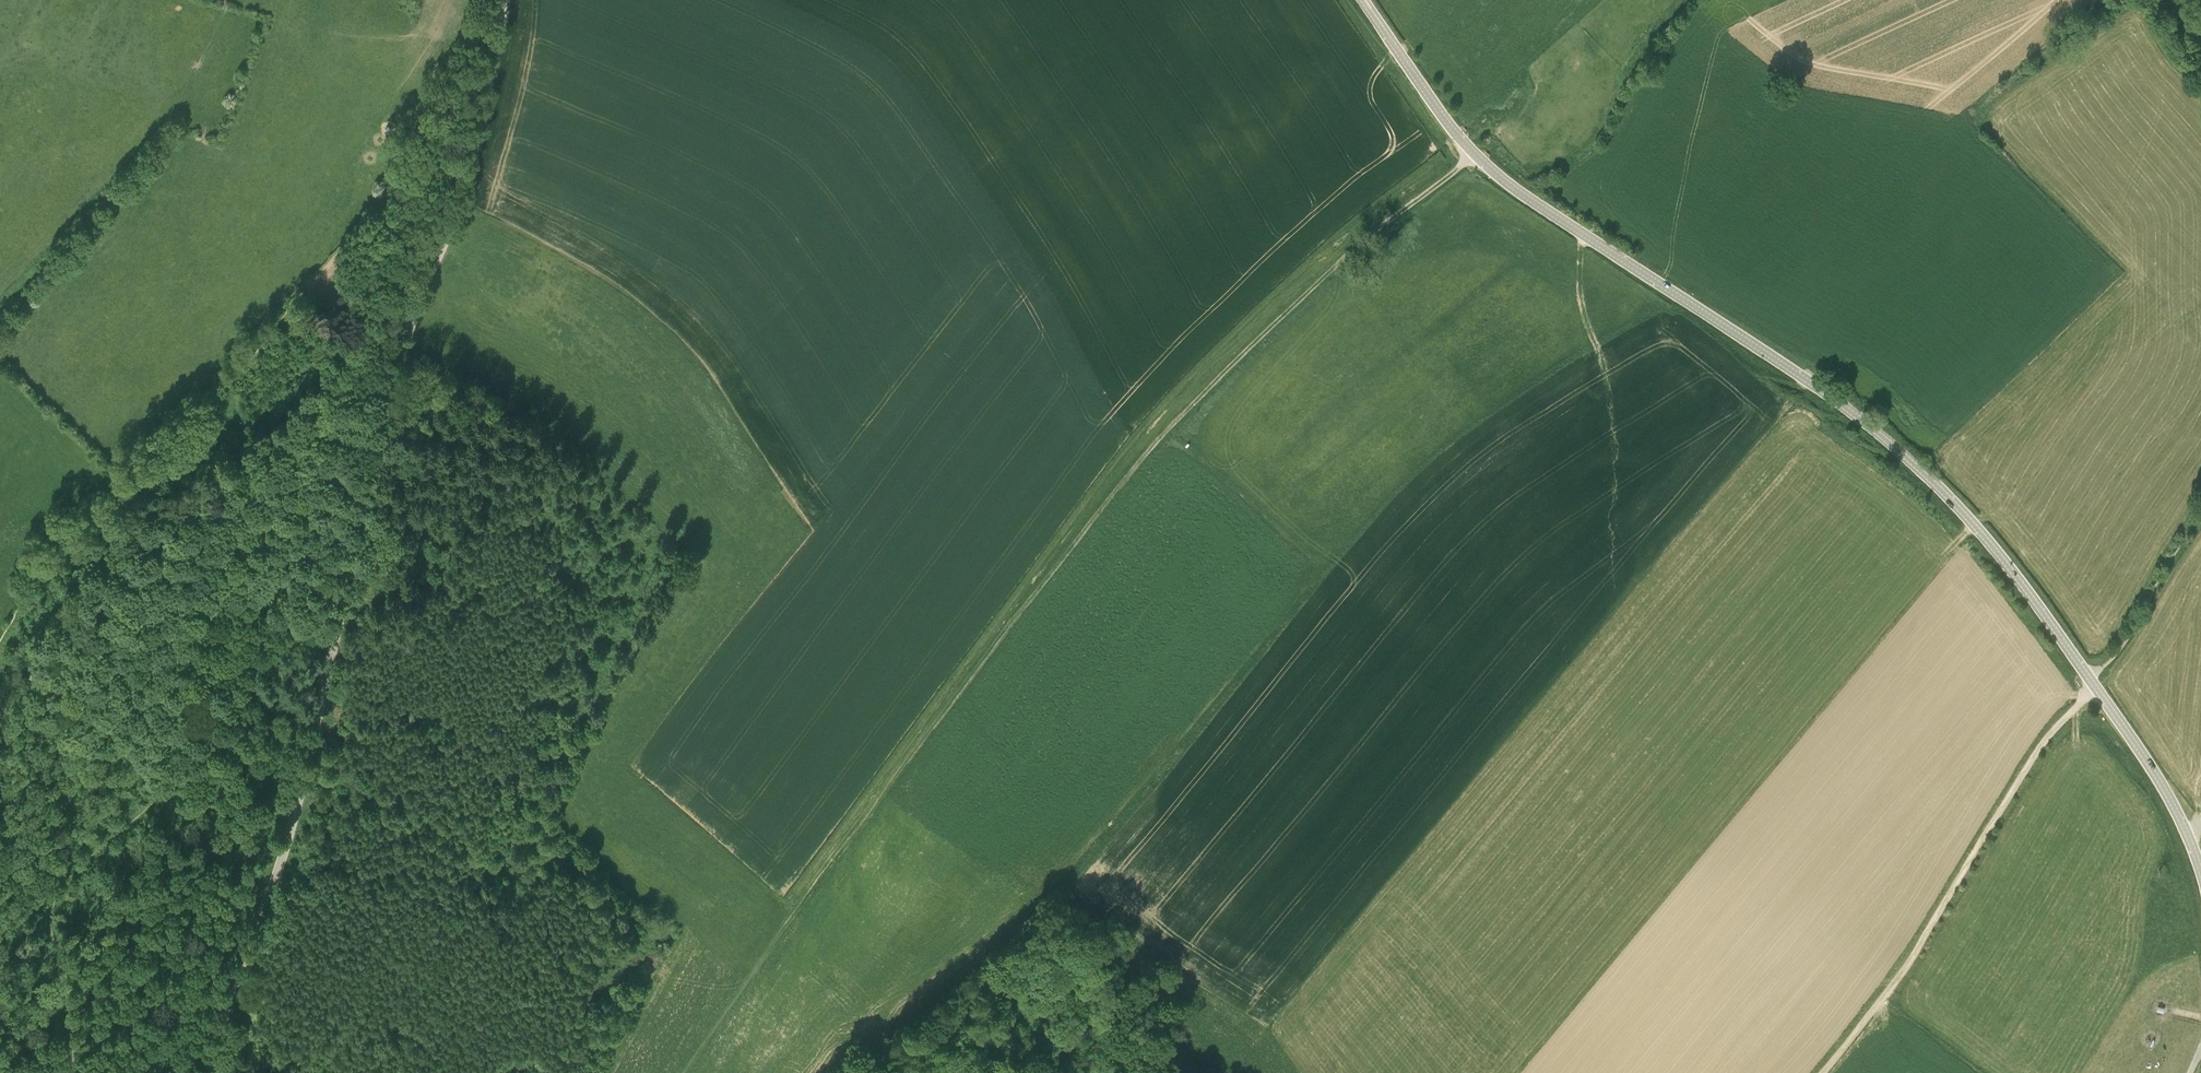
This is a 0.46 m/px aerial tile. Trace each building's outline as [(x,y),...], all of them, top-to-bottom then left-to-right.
[(2167,32),(2172,29),(2168,22),(2163,25),(2167,32)]
